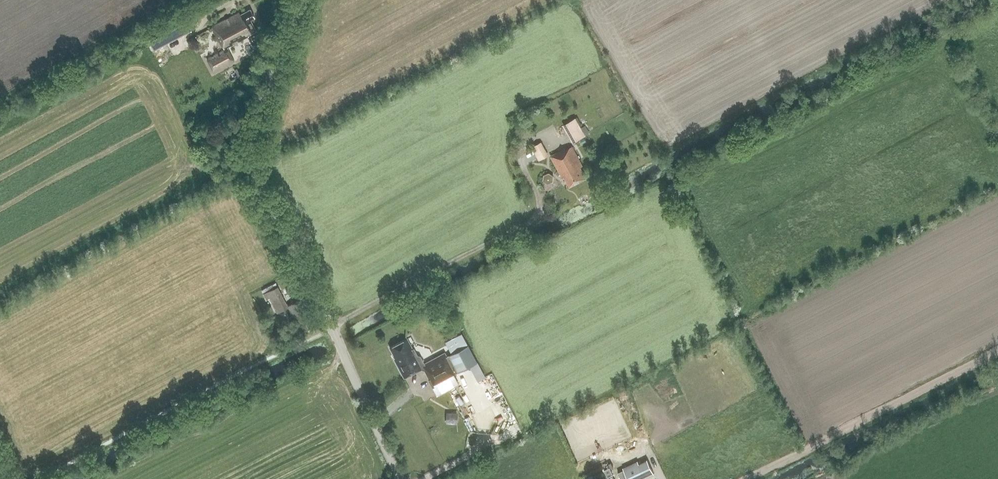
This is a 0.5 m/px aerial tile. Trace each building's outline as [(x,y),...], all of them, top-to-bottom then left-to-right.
[(208,59),(215,71),(235,61),(227,48),(248,36),(248,35),(256,31),(250,20),(255,17),(250,9),(240,15),(239,13),(212,27),(225,50),(224,51),(223,50),(208,59)] [(186,20),(174,27),(179,36),(191,30),(186,20)] [(154,50),(166,43),(161,33),(149,40),(154,50)] [(236,69),(229,71),(231,78),(238,76),(236,69)] [(576,118),(564,124),(574,142),(586,135),(585,134),(589,132),(585,125),(581,127),(576,118)] [(538,158),(546,155),(539,142),(531,145),(538,158)] [(568,185),(585,177),(580,167),(582,166),(571,145),(565,149),(564,147),(550,155),(561,176),(563,175),(568,185)] [(278,287),(264,294),(266,299),(269,297),(277,313),(288,307),(278,287)] [(310,315),(302,298),(288,305),(299,329),(302,327),(303,330),(312,326),(307,316),(310,315)] [(407,338),(390,347),(395,357),(393,358),(404,378),(421,369),(424,370),(429,379),(430,379),(434,386),(456,374),(455,373),(469,366),(477,381),(485,378),(464,338),(448,347),(452,355),(447,357),(444,352),(424,363),(420,356),(417,355),(413,348),(412,349),(407,338)] [(447,413),(447,423),(456,423),(457,414),(447,413)] [(653,472),(647,460),(638,464),(636,460),(622,466),(626,475),(620,478),(621,478),(637,478),(653,472)] [(610,467),(605,470),(608,477),(613,474),(610,467)]
